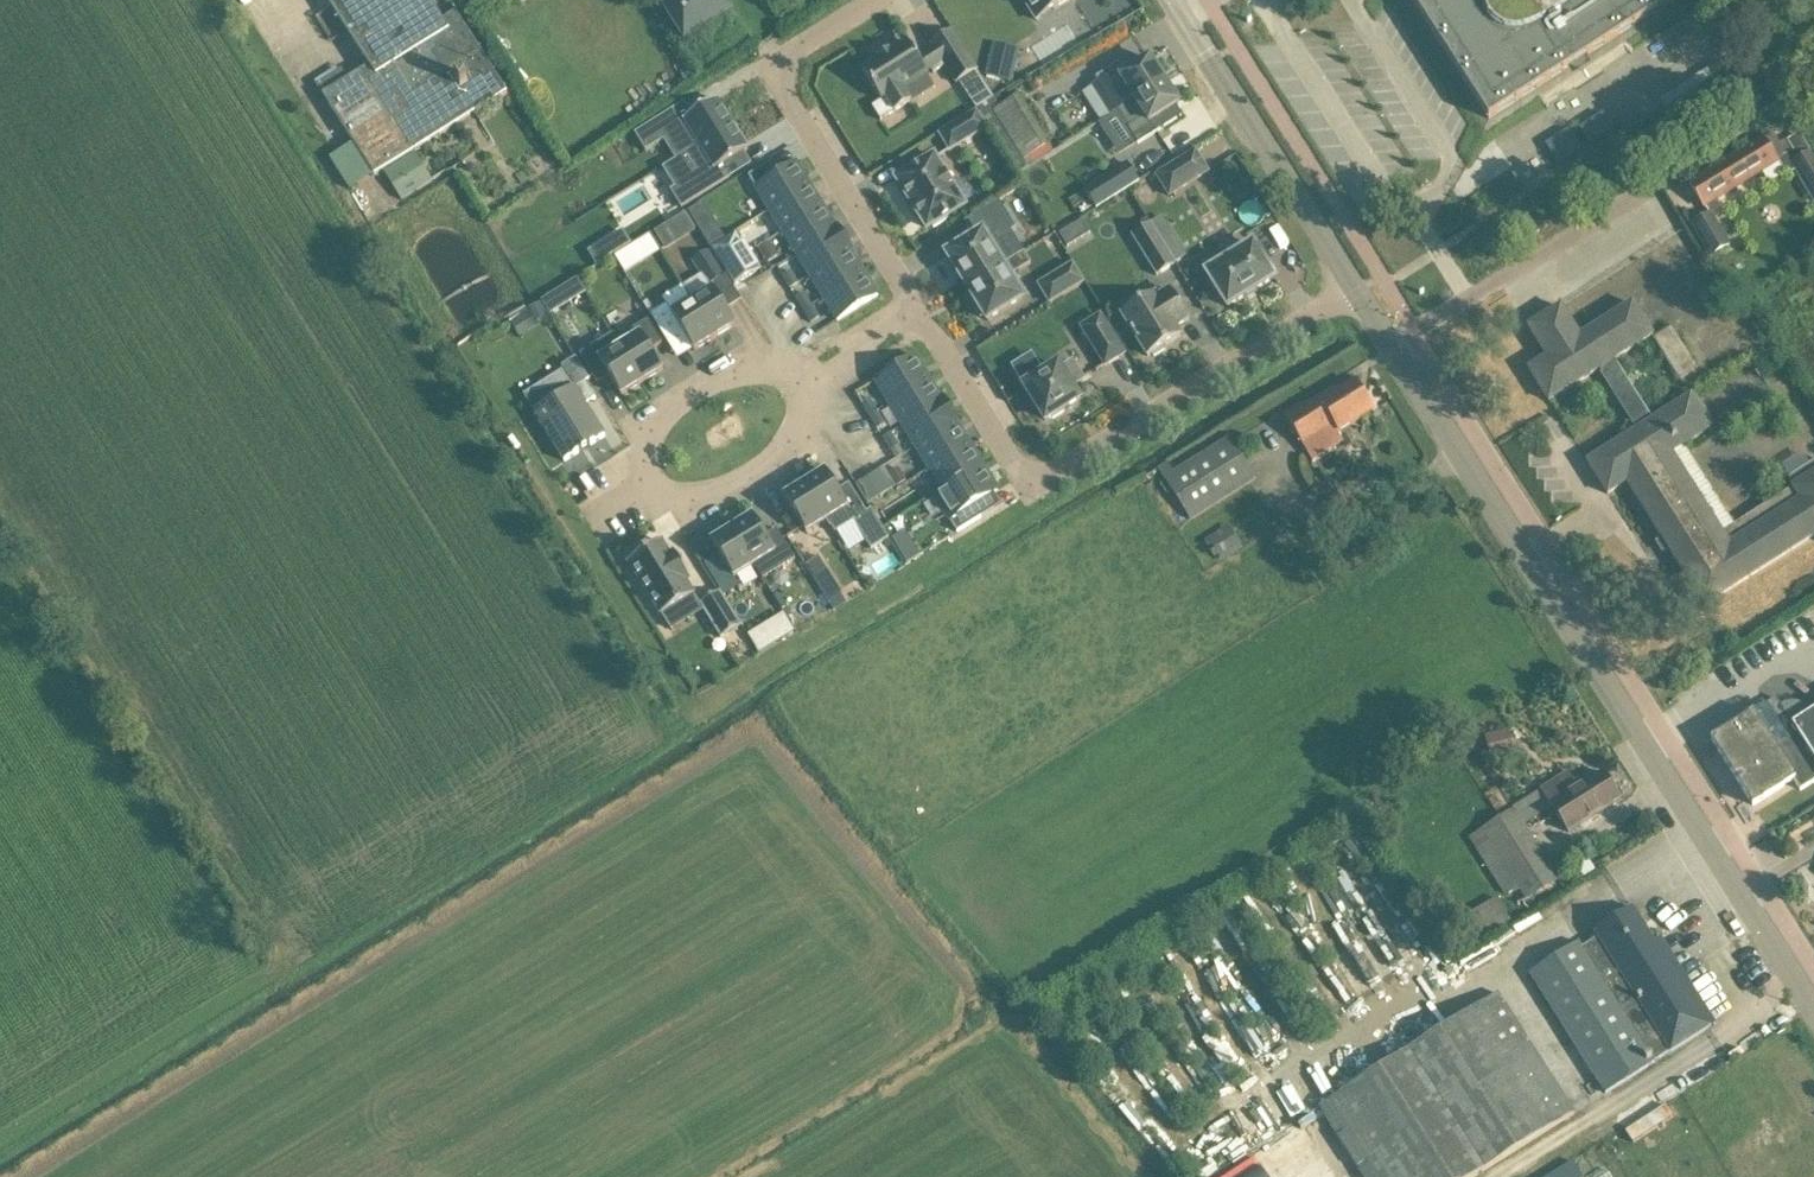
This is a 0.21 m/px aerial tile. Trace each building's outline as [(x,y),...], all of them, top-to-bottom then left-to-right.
[(369,66),(323,95),(374,176),(508,93),(456,12),(454,14),(459,21),(447,28),(429,0),(327,0),(369,66)] [(664,7),(685,41),(704,29),(705,29),(713,24),(712,24),(717,21),(731,12),(724,0),(676,0),(666,6),(664,7)] [(1037,21),(1071,0),(1024,0),(1037,21)] [(1489,119),(1674,0),(1412,0),(1489,119)] [(880,60),(863,71),(864,72),(871,83),(882,101),(872,107),(881,120),(895,112),(912,102),(904,90),(927,75),(928,74),(927,73),(932,71),(934,74),(945,67),(956,84),(978,70),(952,30),(931,44),(934,49),(918,59),(907,42),(890,53),(889,52),(879,58),(880,60)] [(1013,80),(1020,46),(993,41),(986,75),(1013,80)] [(1099,83),(1083,94),(1101,122),(1117,112),(1165,82),(1150,59),(1122,77),(1117,68),(1120,66),(1119,65),(1096,79),(1099,83)] [(1117,112),(1138,144),(1161,130),(1160,129),(1157,131),(1151,122),(1179,105),(1165,82),(1117,112)] [(994,98),(977,109),(1019,174),(1030,168),(1029,167),(1026,161),(1050,146),(1019,97),(1014,100),(1001,108),(994,98)] [(685,103),(635,134),(646,152),(664,141),(679,132),(691,151),(733,125),(717,100),(693,116),(685,103)] [(977,110),(938,134),(949,152),(988,128),(977,110)] [(676,160),(663,169),(663,170),(693,152),(704,171),(675,188),(670,191),(682,209),(752,165),(745,153),(749,150),(733,125),(691,151),(676,160)] [(1690,184),(1704,207),(1705,209),(1779,164),(1785,173),(1790,175),(1796,171),(1813,202),(1813,157),(1811,152),(1798,160),(1794,153),(1787,141),(1786,140),(1779,145),(1772,134),(1690,184)] [(1157,176),(1170,196),(1208,173),(1196,152),(1157,176)] [(965,206),(934,156),(897,179),(927,229),(932,226),(934,228),(947,220),(946,217),(965,206)] [(749,177),(770,211),(811,186),(797,164),(777,176),(769,164),(749,177)] [(1085,191),(1097,209),(1119,196),(1107,177),(1085,191)] [(811,186),(770,211),(784,233),(824,208),(811,186)] [(707,201),(656,232),(667,250),(700,230),(710,247),(728,236),(707,201)] [(959,274),(967,288),(1003,266),(993,249),(1001,244),(998,239),(1017,228),(999,201),(965,222),(975,238),(947,255),(950,260),(947,262),(956,275),(959,274)] [(784,233),(797,254),(837,229),(824,208),(784,233)] [(1708,215),(1689,227),(1710,258),(1729,246),(1730,245),(1710,214),(1708,215)] [(1067,245),(1091,234),(1085,221),(1062,232),(1067,245)] [(1131,235),(1157,276),(1176,264),(1151,223),(1131,235)] [(837,229),(797,254),(811,277),(852,252),(853,252),(852,251),(839,229),(838,228),(837,229)] [(737,232),(712,248),(735,286),(760,270),(737,232)] [(617,253),(626,271),(664,252),(655,234),(617,253)] [(603,244),(589,253),(597,265),(611,257),(603,244)] [(1210,285),(1220,300),(1223,298),(1228,307),(1274,279),(1253,245),(1243,251),(1241,247),(1222,259),(1225,263),(1207,273),(1213,283),(1210,285)] [(701,275),(708,287),(711,285),(725,276),(709,250),(692,261),(701,275)] [(852,252),(811,277),(824,298),(864,273),(852,252)] [(967,288),(977,303),(974,304),(982,318),(985,316),(988,321),(1023,299),(1013,283),(1018,280),(1015,274),(1032,264),(1025,252),(1003,266),(967,288)] [(1040,286),(1051,304),(1085,282),(1074,264),(1040,286)] [(824,298),(838,321),(878,296),(864,273),(824,298)] [(701,275),(683,286),(715,339),(736,326),(711,285),(708,287),(701,275)] [(683,286),(662,299),(666,305),(672,315),(682,331),(694,350),(695,352),(715,339),(683,286)] [(561,289),(541,301),(550,316),(570,304),(561,289)] [(1148,357),(1151,355),(1155,357),(1166,350),(1165,346),(1181,337),(1176,328),(1189,320),(1171,291),(1158,299),(1155,294),(1122,314),(1148,357)] [(649,301),(644,304),(650,314),(666,341),(682,331),(672,315),(666,305),(655,311),(649,301)] [(1645,324),(1632,304),(1580,337),(1561,307),(1528,327),(1547,358),(1529,369),(1549,402),(1600,370),(1638,430),(1587,462),(1608,495),(1627,483),(1705,606),(1813,537),(1813,462),(1788,479),(1794,487),(1793,488),(1794,490),(1723,535),(1672,454),(1712,429),(1691,396),(1653,421),(1615,361),(1653,336),(1645,324)] [(530,312),(512,323),(521,338),(539,327),(530,312)] [(1081,328),(1106,366),(1125,354),(1101,316),(1081,328)] [(643,384),(663,371),(651,351),(663,344),(648,321),(617,340),(616,341),(643,384)] [(1698,368),(1672,326),(1653,338),(1680,379),(1698,368)] [(622,396),(643,384),(616,341),(617,340),(614,334),(580,355),(598,383),(610,376),(622,396)] [(916,357),(876,382),(889,404),(930,379),(916,357)] [(575,388),(535,413),(565,462),(605,437),(586,405),(596,399),(586,382),(589,380),(576,358),(562,367),(575,388)] [(1025,387),(1046,420),(1049,418),(1054,419),(1064,413),(1065,408),(1080,399),(1072,387),(1084,380),(1073,362),(1061,370),(1058,366),(1025,387)] [(930,379),(889,404),(903,426),(943,400),(930,379)] [(1284,418),(1302,446),(1333,427),(1337,434),(1373,411),(1355,382),(1338,393),(1336,389),(1320,398),(1321,400),(1307,409),(1304,405),(1284,418)] [(943,400),(903,426),(917,448),(917,449),(957,424),(959,423),(958,422),(945,400),(944,399),(943,400)] [(957,424),(917,449),(930,470),(970,445),(957,424)] [(1174,472),(1164,478),(1189,518),(1190,520),(1256,480),(1230,437),(1226,439),(1174,472)] [(970,445),(930,470),(943,491),(983,466),(970,445)] [(943,491),(935,496),(958,533),(982,518),(975,506),(995,493),(999,491),(983,466),(943,491)] [(826,471),(805,484),(828,521),(827,521),(834,534),(853,522),(871,550),(889,539),(871,511),(867,513),(850,484),(838,491),(826,471)] [(805,484),(784,497),(807,534),(827,521),(828,521),(805,484)] [(753,516),(732,529),(755,566),(763,579),(795,559),(787,546),(777,529),(765,536),(753,516)] [(1209,535),(1218,559),(1244,548),(1234,525),(1209,535)] [(732,529),(712,542),(734,578),(755,566),(744,547),(732,529)] [(905,532),(893,539),(908,563),(920,556),(905,532)] [(661,616),(694,595),(686,582),(690,579),(674,553),(670,556),(661,542),(628,563),(661,616)] [(827,570),(814,578),(829,602),(842,594),(827,570)] [(721,592),(700,604),(721,638),(742,625),(721,592)] [(780,594),(775,597),(782,610),(788,607),(780,594)] [(821,594),(810,601),(820,617),(831,610),(821,594)] [(784,614),(770,622),(781,640),(795,632),(784,614)] [(1810,714),(1809,712),(1807,710),(1805,708),(1803,707),(1801,706),(1798,705),(1796,704),(1793,704),(1791,704),(1789,705),(1787,705),(1785,706),(1782,707),(1776,699),(1711,740),(1754,806),(1794,780),(1801,791),(1813,783),(1813,711),(1810,714)] [(1507,732),(1487,737),(1492,756),(1512,750),(1507,732)] [(1542,790),(1553,808),(1569,833),(1620,800),(1603,774),(1578,789),(1568,773),(1548,786),(1542,790)] [(1525,827),(1515,811),(1470,839),(1506,896),(1512,892),(1514,895),(1520,892),(1527,902),(1559,883),(1524,827),(1525,827)] [(1579,943),(1530,974),(1606,1094),(1716,1024),(1715,1023),(1709,1027),(1654,941),(1633,908),(1594,933),(1598,939),(1583,948),(1579,943)] [(1319,1108),(1364,1176),(1475,1176),(1575,1114),(1499,994),(1319,1108)]
